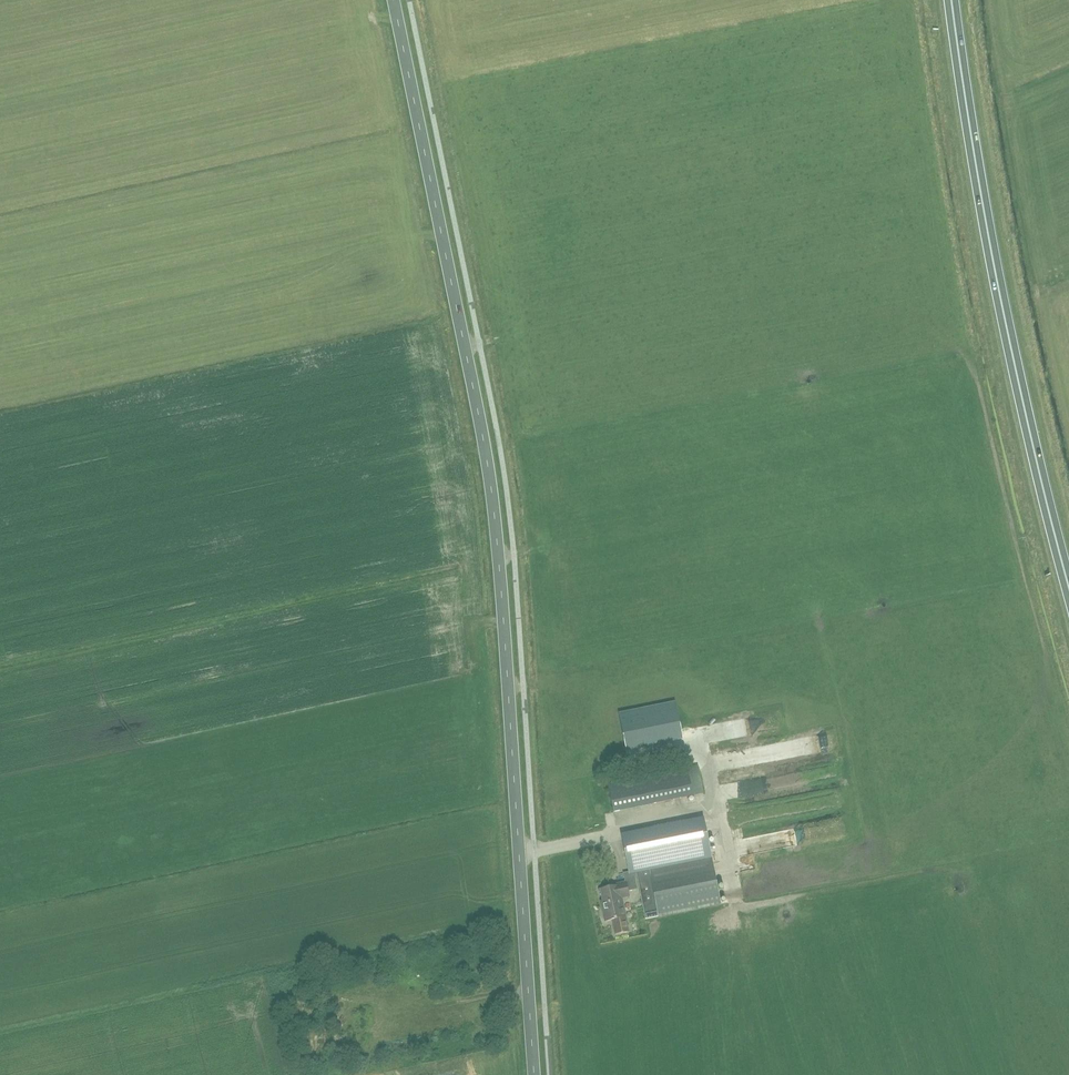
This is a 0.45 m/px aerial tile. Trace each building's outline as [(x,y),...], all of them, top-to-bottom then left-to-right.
[(619,714),(626,747),(681,736),(675,702),(619,714)] [(614,812),(693,796),(687,769),(644,777),(644,778),(608,785),(614,812)] [(807,814),(805,800),(794,801),(795,815),(807,814)] [(616,886),(600,889),(604,909),(602,910),(605,921),(612,920),(615,934),(628,931),(626,917),(622,898),(628,896),(627,891),(637,889),(634,872),(636,871),(646,919),(721,904),(704,820),(622,836),(629,872),(623,873),(625,883),(616,885),(616,886)] [(758,868),(758,858),(746,858),(746,868),(758,868)]
